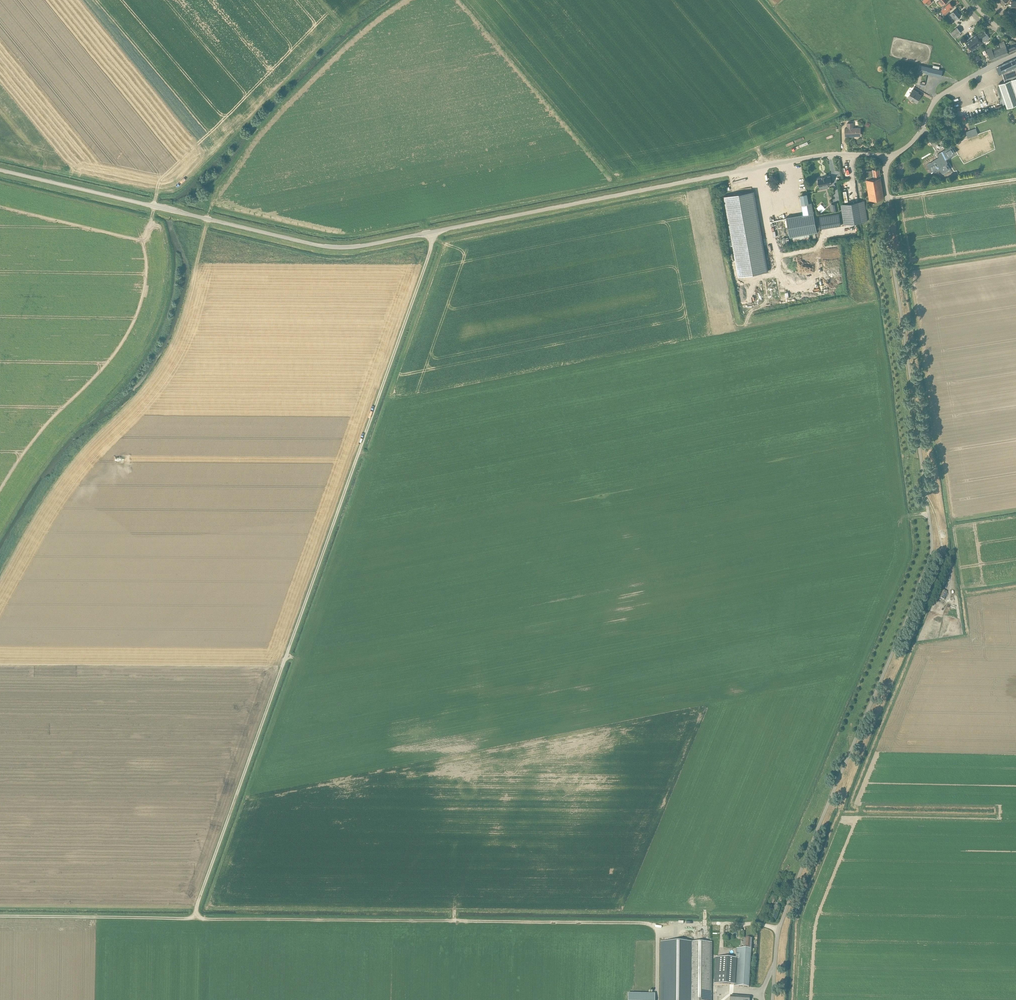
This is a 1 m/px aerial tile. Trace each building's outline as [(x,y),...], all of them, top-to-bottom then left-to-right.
[(945,14),(953,7),(950,2),(941,10),(945,14)] [(955,20),(961,15),(955,9),(950,14),(955,20)] [(955,37),(961,32),(957,27),(951,32),(955,37)] [(990,37),(984,30),(977,35),(966,42),(972,50),(983,43),(980,40),(981,39),(983,42),(990,37)] [(1005,43),(1004,41),(986,49),(992,61),(1015,51),(1015,45),(1007,48),(1005,43)] [(1015,68),(1015,58),(1015,59),(1000,66),(996,67),(999,73),(1004,71),(1005,74),(1015,68)] [(919,65),(918,71),(927,73),(927,74),(934,75),(941,77),(941,75),(943,70),(939,70),(932,68),(919,65)] [(1005,74),(1003,75),(1005,81),(1007,80),(1015,77),(1015,68),(1005,74)] [(1007,106),(1015,103),(1015,77),(1007,80),(1005,81),(999,83),(1007,106)] [(918,93),(919,92),(913,89),(908,98),(917,103),(921,95),(918,93)] [(845,127),(845,136),(861,136),(861,127),(854,127),(854,123),(847,123),(847,127),(845,127)] [(968,137),(978,134),(976,128),(966,131),(968,137)] [(948,161),(947,160),(946,159),(955,153),(951,146),(937,154),(939,157),(928,164),(932,171),(939,167),(943,173),(950,168),(946,162),(948,161)] [(870,200),(884,197),(879,168),(873,169),(873,170),(867,171),(868,179),(866,179),(870,200)] [(818,179),(818,180),(818,182),(819,182),(819,186),(824,185),(824,188),(828,188),(827,185),(832,184),(830,176),(826,177),(826,176),(822,177),(818,178),(818,179)] [(754,191),(724,196),(733,247),(734,250),(734,252),(735,254),(739,276),(768,271),(754,191)] [(804,214),(786,217),(789,230),(790,237),(817,232),(816,223),(812,202),(809,203),(807,195),(801,196),(804,214)] [(868,221),(864,200),(841,204),(844,224),(868,221)] [(820,205),(817,209),(822,213),(826,208),(820,205)] [(839,213),(818,216),(821,229),(841,226),(839,213)] [(941,590),(939,596),(938,597),(944,600),(947,592),(941,590)] [(766,909),(771,911),(770,913),(772,914),(771,918),(776,920),(780,907),(776,906),(775,907),(771,905),(772,903),(773,903),(775,900),(777,897),(772,895),(766,909)] [(715,983),(735,984),(735,986),(749,987),(752,949),(751,949),(752,938),(746,938),(744,938),(744,942),(743,943),(742,945),(743,945),(743,949),(740,948),(737,948),(736,954),(736,958),(717,957),(715,983)] [(688,942),(661,942),(660,999),(712,999),(712,942),(688,942)]
